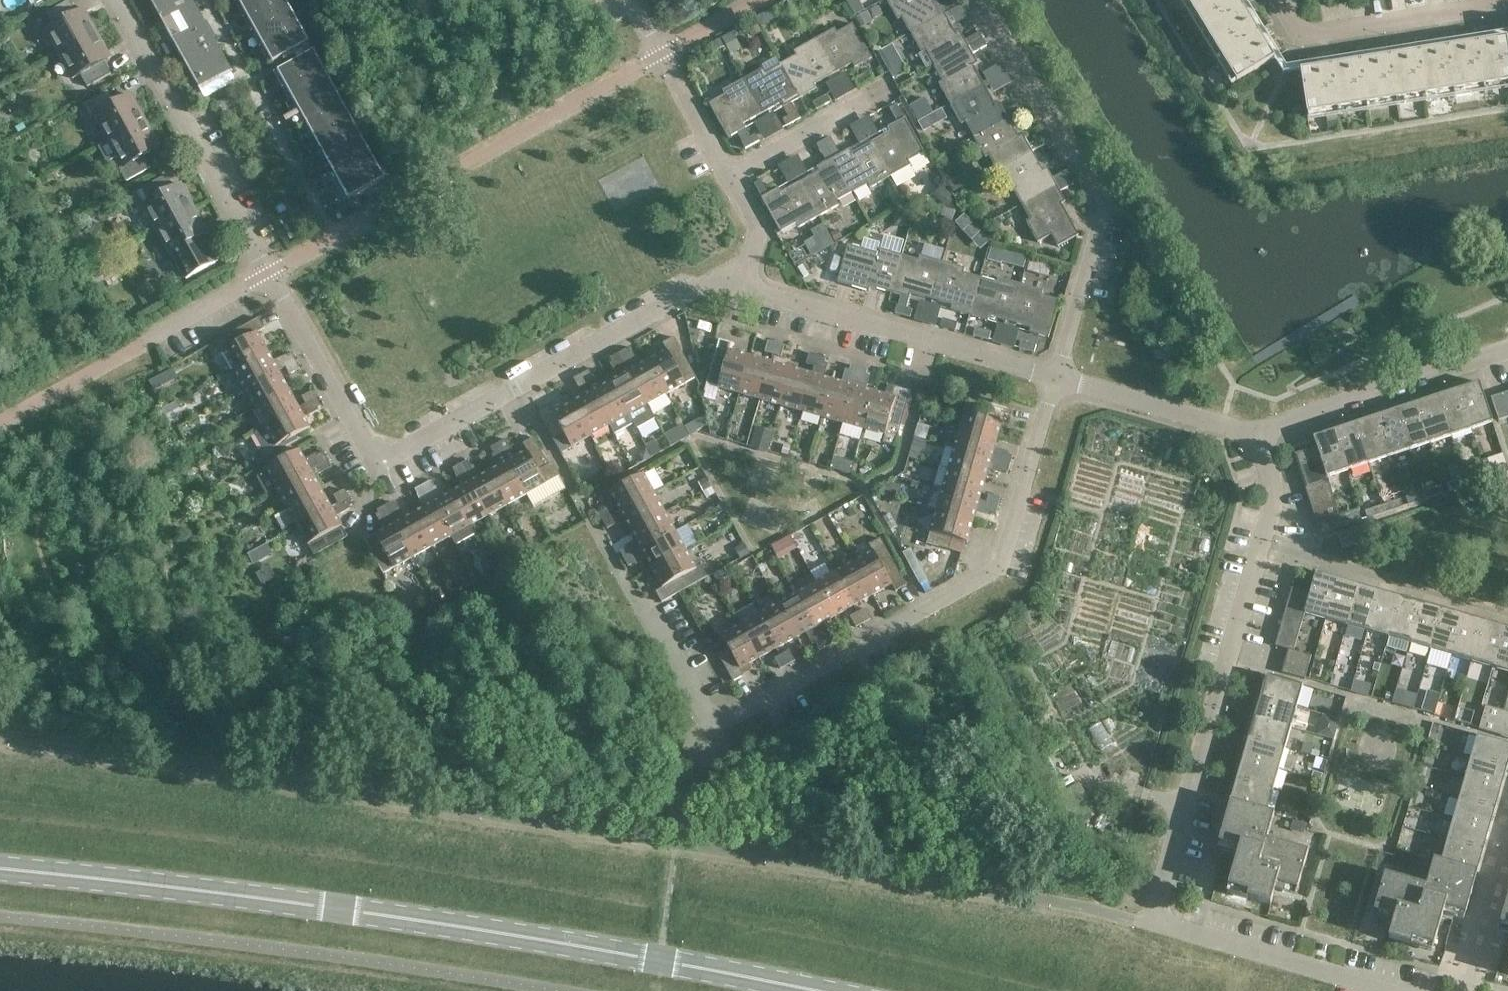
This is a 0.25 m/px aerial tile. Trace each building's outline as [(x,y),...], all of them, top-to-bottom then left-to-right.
[(59,54),(96,33),(86,16),(81,19),(70,0),(69,0),(46,13),(53,25),(45,30),(46,31),(47,30),(59,53),(58,54),(59,54)] [(170,37),(202,19),(192,0),(150,0),(170,37)] [(286,0),(244,0),(239,3),(247,18),(266,8),(274,23),(293,12),(286,0)] [(660,15),(674,6),(671,0),(651,0),(660,15)] [(847,2),(855,16),(864,10),(859,0),(850,0),(847,2)] [(897,20),(902,18),(910,33),(945,14),(959,6),(955,0),(954,0),(941,7),(937,0),(886,0),(897,20)] [(1236,82),(1264,65),(1279,56),(1268,38),(1274,34),(1269,25),(1263,29),(1253,13),(1259,9),(1253,0),(1247,4),(1245,0),(1186,0),(1236,82)] [(878,5),(869,9),(874,18),(883,13),(878,5)] [(266,8),(247,18),(256,33),(274,23),(266,8)] [(868,10),(855,17),(861,27),(873,20),(868,10)] [(293,12),(274,23),(256,33),(264,48),(301,27),(293,12)] [(955,33),(945,14),(910,33),(922,53),(926,51),(934,66),(983,39),(979,33),(965,40),(959,30),(955,33)] [(209,32),(202,19),(170,37),(177,49),(209,32)] [(755,21),(745,27),(751,37),(761,31),(755,21)] [(835,29),(814,40),(833,74),(852,64),(854,68),(872,58),(853,24),(837,33),(835,29)] [(1503,26),(1504,33),(1484,36),(1483,29),(1473,31),(1474,38),(1455,41),(1454,34),(1444,36),(1445,42),(1426,45),(1425,38),(1415,40),(1416,47),(1397,50),(1396,43),(1386,45),(1387,51),(1368,54),(1367,48),(1357,49),(1358,56),(1339,59),(1337,52),(1328,54),(1329,61),(1309,64),(1308,57),(1298,58),(1302,84),(1307,115),(1507,83),(1507,26),(1503,26)] [(309,42),(301,27),(264,48),(272,63),(309,42)] [(230,70),(209,32),(177,49),(199,88),(230,70)] [(97,34),(96,33),(59,54),(59,55),(60,54),(73,77),(72,78),(72,79),(80,74),(87,87),(111,74),(100,54),(106,51),(96,34),(97,34)] [(732,33),(721,38),(729,53),(739,47),(732,33)] [(719,39),(713,42),(717,50),(724,47),(719,39)] [(986,46),(983,39),(934,66),(943,81),(938,84),(950,104),(984,85),(974,66),(978,64),(972,54),(986,46)] [(833,74),(814,40),(793,51),(796,56),(781,64),(800,98),(817,89),(814,85),(833,74)] [(891,44),(879,51),(887,66),(899,59),(891,44)] [(277,71),(285,86),(322,65),(314,51),(277,71)] [(800,98),(781,64),(766,72),(763,68),(743,80),(762,114),(781,104),(788,117),(783,120),(786,126),(800,119),(792,103),(800,98)] [(336,90),(322,65),(285,86),(299,110),(336,90)] [(868,72),(854,80),(858,87),(872,79),(868,72)] [(762,114),(743,80),(722,91),(724,95),(709,104),(728,138),(737,133),(742,142),(741,142),(745,149),(759,141),(755,135),(750,138),(743,125),(762,114)] [(995,104),(984,85),(950,104),(961,125),(965,122),(974,137),(1008,119),(1022,111),(1018,104),(1004,112),(999,102),(995,104)] [(353,122),(336,90),(299,110),(316,142),(353,122)] [(95,115),(109,141),(144,121),(129,94),(114,103),(108,91),(84,104),(91,117),(95,115)] [(813,103),(816,110),(830,102),(827,95),(813,103)] [(923,100),(909,108),(916,121),(930,113),(923,100)] [(890,132),(871,142),(890,177),(910,166),(908,161),(924,153),(905,118),(904,119),(897,105),(890,108),(897,122),(888,128),(890,132)] [(922,133),(946,119),(940,109),(916,123),(922,133)] [(1337,115),(1326,117),(1328,128),(1339,126),(1337,115)] [(1019,138),(1008,119),(974,137),(985,158),(989,156),(998,171),(1032,152),(1050,142),(1046,135),(1028,145),(1023,135),(1019,138)] [(144,121),(109,141),(98,147),(107,163),(118,157),(124,166),(119,169),(127,181),(151,168),(144,156),(159,148),(144,121)] [(361,136),(353,122),(316,142),(324,157),(361,136)] [(369,150),(361,136),(324,157),(332,171),(369,150)] [(840,154),(830,137),(823,141),(852,193),(867,184),(869,188),(890,177),(871,142),(852,153),(850,149),(840,154)] [(852,193),(823,141),(817,145),(826,162),(816,167),(819,172),(800,182),(819,217),(839,205),(837,201),(852,193)] [(377,164),(369,150),(332,171),(340,185),(377,164)] [(1043,171),(1032,152),(998,171),(1009,191),(1013,189),(1022,204),(1070,177),(1066,171),(1052,178),(1047,168),(1043,171)] [(385,179),(377,164),(340,185),(348,199),(385,179)] [(155,229),(156,229),(193,209),(193,208),(192,208),(183,191),(177,194),(167,175),(125,198),(133,211),(143,205),(156,228),(155,229)] [(1074,184),(1070,177),(1022,204),(1030,219),(1026,221),(1038,243),(1051,235),(1058,247),(1078,235),(1061,204),(1065,202),(1060,192),(1074,184)] [(955,178),(948,183),(953,192),(965,185),(962,180),(955,178)] [(798,228),(819,217),(800,182),(781,193),(778,188),(768,194),(760,180),(754,184),(761,198),(780,232),(796,224),(798,228)] [(944,207),(942,216),(946,217),(945,220),(952,222),(956,211),(944,207)] [(193,209),(156,229),(156,230),(157,229),(169,252),(169,253),(169,254),(171,253),(186,279),(215,263),(208,249),(196,229),(202,226),(193,209)] [(907,213),(893,214),(894,221),(900,225),(907,225),(907,213)] [(964,214),(955,222),(963,231),(972,223),(964,214)] [(822,224),(810,231),(820,249),(832,242),(822,224)] [(836,228),(828,232),(833,241),(841,237),(836,228)] [(870,287),(891,293),(902,255),(879,249),(878,253),(848,245),(837,283),(869,292),(870,287)] [(1016,254),(1013,265),(1023,268),(1026,257),(1016,254)] [(918,260),(902,255),(891,293),(900,295),(909,298),(911,294),(931,300),(942,262),(920,255),(918,260)] [(109,259),(91,269),(97,279),(102,276),(104,280),(117,273),(109,259)] [(1030,260),(1026,271),(1037,274),(1040,263),(1030,260)] [(965,268),(942,262),(931,300),(952,306),(951,310),(969,315),(980,278),(963,273),(965,268)] [(802,265),(797,268),(803,278),(808,275),(802,265)] [(997,282),(980,278),(969,315),(988,321),(989,316),(1010,322),(1020,284),(998,278),(997,282)] [(1043,291),(1020,284),(1010,322),(1031,328),(1029,333),(1048,338),(1059,300),(1042,295),(1043,291)] [(900,295),(895,313),(910,317),(912,310),(906,308),(909,298),(900,295)] [(264,329),(258,318),(211,344),(211,345),(218,342),(234,370),(268,352),(257,332),(264,329)] [(940,326),(955,330),(958,323),(942,318),(940,326)] [(973,335),(989,340),(991,332),(975,328),(973,335)] [(667,350),(648,361),(666,394),(695,378),(698,385),(698,386),(700,385),(674,337),(663,343),(667,350)] [(707,384),(739,393),(750,357),(729,351),(731,343),(719,340),(704,392),(705,392),(707,384)] [(776,343),(768,341),(764,353),(773,355),(776,343)] [(1019,348),(1034,353),(1036,345),(1021,341),(1019,348)] [(784,346),(776,343),(773,355),(781,357),(784,346)] [(636,367),(626,350),(619,354),(647,405),(666,394),(648,361),(636,367)] [(274,363),(268,352),(234,370),(245,389),(278,371),(285,367),(296,361),(291,354),(274,363)] [(817,355),(809,353),(806,364),(814,367),(817,355)] [(621,375),(610,382),(633,424),(636,429),(655,419),(647,405),(619,354),(611,358),(621,375)] [(826,358),(817,355),(814,367),(812,374),(801,411),(822,417),(833,380),(820,377),(826,358)] [(770,363),(750,357),(739,393),(760,399),(770,363)] [(300,369),(296,361),(285,367),(289,375),(300,369)] [(791,368),(770,363),(760,399),(781,405),(791,368)] [(859,367),(851,365),(850,369),(846,368),(842,383),(833,380),(822,417),(843,423),(853,386),(856,379),(859,367)] [(867,370),(859,367),(856,379),(853,386),(843,423),(864,429),(874,392),(862,389),(867,370)] [(812,374),(791,368),(781,405),(801,411),(812,374)] [(289,390),(278,371),(245,389),(255,408),(289,390)] [(594,381),(589,371),(581,375),(587,385),(594,381)] [(158,374),(149,380),(155,392),(165,387),(158,374)] [(587,385),(581,375),(574,379),(579,389),(587,385)] [(610,382),(591,392),(609,426),(614,434),(633,424),(610,382)] [(1479,382),(1465,387),(1466,389),(1458,391),(1471,429),(1492,422),(1479,382)] [(909,394),(888,388),(886,396),(874,392),(864,429),(885,435),(882,443),(894,446),(909,394)] [(289,390),(255,408),(266,427),(299,409),(297,405),(289,390)] [(312,391),(302,397),(304,401),(306,405),(317,399),(312,391)] [(1471,429),(1458,391),(1450,394),(1450,392),(1437,396),(1450,436),(1471,429)] [(609,426),(591,392),(572,403),(590,436),(609,426)] [(1502,394),(1491,398),(1498,420),(1507,417),(1507,412),(1502,394)] [(1450,436),(1437,396),(1424,400),(1425,402),(1417,405),(1430,443),(1450,436)] [(321,406),(317,399),(306,405),(266,427),(255,433),(264,449),(270,450),(310,428),(303,416),(321,406)] [(966,406),(960,428),(997,438),(1003,417),(1010,419),(1014,408),(983,399),(980,410),(966,406)] [(176,402),(169,406),(173,412),(180,408),(176,402)] [(590,436),(572,403),(553,413),(549,406),(538,412),(553,440),(564,434),(571,447),(590,436)] [(1430,443),(1417,405),(1409,407),(1409,405),(1396,410),(1409,450),(1430,443)] [(1409,450),(1396,410),(1383,414),(1384,416),(1376,418),(1389,457),(1409,450)] [(1389,457),(1376,418),(1368,421),(1368,419),(1355,423),(1368,463),(1389,457)] [(1368,463),(1355,423),(1342,427),(1343,429),(1335,432),(1348,470),(1368,463)] [(681,425),(664,435),(671,447),(688,437),(681,425)] [(755,428),(750,447),(767,452),(773,433),(755,428)] [(997,438),(960,428),(954,448),(991,459),(998,461),(1010,465),(1012,456),(1006,455),(1007,452),(994,448),(997,438)] [(1316,447),(1294,454),(1298,466),(1320,458),(1324,470),(1326,477),(1327,477),(1348,470),(1335,432),(1327,435),(1327,433),(1313,437),(1316,447)] [(527,450),(515,457),(505,439),(498,444),(508,461),(526,495),(559,476),(552,463),(549,465),(534,437),(523,443),(527,450)] [(664,448),(659,438),(648,445),(653,454),(664,448)] [(915,438),(912,449),(923,453),(926,441),(915,438)] [(508,461),(498,444),(490,448),(500,465),(489,471),(507,505),(526,495),(508,461)] [(783,445),(780,455),(787,457),(790,447),(783,445)] [(945,449),(941,465),(949,467),(948,469),(985,480),(988,467),(1007,473),(1010,465),(998,461),(991,459),(954,448),(953,452),(945,449)] [(646,449),(637,453),(642,462),(651,457),(646,449)] [(266,469),(266,470),(261,473),(259,478),(267,492),(266,492),(267,493),(276,488),(327,460),(323,452),(306,462),(299,450),(266,469)] [(843,456),(838,471),(850,475),(854,459),(843,456)] [(1324,470),(1320,458),(1298,466),(1301,477),(1324,470)] [(332,467),(327,460),(276,488),(287,507),(320,488),(314,477),(332,467)] [(477,478),(468,460),(460,464),(488,516),(507,505),(489,471),(477,478)] [(488,516),(460,464),(453,469),(462,486),(451,492),(469,526),(488,516)] [(1506,464),(1488,471),(1490,478),(1507,472),(1507,470),(1506,464)] [(869,465),(859,471),(864,480),(874,474),(869,465)] [(1460,468),(1448,472),(1451,483),(1464,479),(1460,468)] [(985,480),(948,469),(942,490),(979,500),(985,480)] [(1326,477),(1324,470),(1301,477),(1305,489),(1328,481),(1327,477),(1326,477)] [(1482,472),(1464,478),(1467,486),(1484,480),(1482,472)] [(610,492),(621,512),(654,493),(643,474),(610,492)] [(706,477),(697,482),(702,491),(711,486),(706,477)] [(1467,486),(1464,478),(1464,479),(1451,483),(1447,484),(1449,492),(1467,486)] [(430,481),(422,485),(451,536),(454,543),(473,533),(469,526),(451,492),(440,499),(430,481)] [(1332,492),(1328,481),(1305,489),(1309,500),(1332,492)] [(880,493),(900,499),(903,488),(883,482),(880,493)] [(451,536),(422,485),(415,490),(424,507),(413,513),(432,547),(451,536)] [(1441,486),(1423,492),(1426,499),(1443,494),(1441,486)] [(711,487),(702,491),(706,497),(714,493),(711,487)] [(933,487),(927,508),(936,511),(973,521),(976,509),(987,512),(996,514),(998,506),(986,503),(979,500),(942,490),(933,487)] [(331,507),(320,488),(287,507),(297,526),(331,507)] [(348,497),(344,490),(334,496),(338,503),(348,497)] [(1336,504),(1332,492),(1309,500),(1313,511),(1336,504)] [(1426,499),(1423,492),(1406,498),(1408,505),(1426,499)] [(664,512),(654,493),(621,512),(631,531),(664,512)] [(1000,498),(989,494),(986,503),(998,506),(1000,498)] [(352,505),(348,497),(338,503),(342,511),(352,505)] [(1400,500),(1382,505),(1385,513),(1402,507),(1400,500)] [(402,520),(392,502),(385,506),(413,557),(432,547),(413,513),(402,520)] [(331,507),(297,526),(314,556),(331,546),(347,537),(342,527),(335,515),(342,511),(338,503),(331,507)] [(1339,515),(1336,504),(1313,511),(1316,523),(1339,515)] [(1385,513),(1382,505),(1365,511),(1367,519),(1385,513)] [(413,557),(385,506),(377,510),(387,528),(364,540),(383,574),(413,557)] [(599,514),(603,521),(614,516),(609,508),(599,514)] [(973,521),(936,511),(927,542),(919,540),(919,541),(949,550),(952,539),(967,543),(973,521)] [(675,531),(664,512),(631,531),(637,542),(620,552),(624,559),(675,531)] [(1359,513),(1341,519),(1343,527),(1361,521),(1359,513)] [(1341,519),(1339,515),(1316,523),(1320,534),(1343,527),(1341,519)] [(618,523),(614,516),(603,521),(607,529),(618,523)] [(1366,541),(1362,527),(1337,535),(1342,549),(1366,541)] [(685,550),(675,531),(624,559),(628,567),(646,557),(652,568),(685,550)] [(790,536),(771,546),(778,558),(797,548),(790,536)] [(872,552),(854,562),(872,595),(891,585),(895,592),(906,586),(880,538),(868,545),(872,552)] [(521,539),(507,546),(513,559),(527,551),(521,539)] [(268,544),(249,555),(254,565),(274,555),(268,544)] [(743,545),(735,550),(740,558),(748,554),(743,545)] [(696,569),(685,550),(652,568),(663,588),(656,592),(662,602),(707,577),(701,566),(696,569)] [(872,595),(854,562),(835,572),(854,606),(872,595)] [(264,584),(278,576),(272,565),(258,572),(264,584)] [(921,567),(913,571),(920,584),(928,579),(921,567)] [(725,570),(714,576),(718,583),(729,577),(725,570)] [(854,606),(835,572),(816,583),(835,616),(854,606)] [(1329,577),(1315,573),(1309,594),(1307,601),(1305,608),(1304,613),(1325,619),(1336,581),(1329,579),(1329,577)] [(1344,583),(1336,581),(1325,619),(1346,625),(1358,585),(1345,581),(1344,583)] [(835,616),(816,583),(797,593),(825,644),(833,640),(823,623),(835,616)] [(1371,588),(1358,585),(1346,625),(1367,631),(1378,593),(1370,590),(1371,588)] [(1309,594),(1291,589),(1289,596),(1307,601),(1309,594)] [(441,591),(433,595),(437,602),(444,598),(441,591)] [(825,644),(797,593),(778,604),(797,637),(808,631),(818,648),(825,644)] [(1386,595),(1378,593),(1367,631),(1388,637),(1400,597),(1387,593),(1386,595)] [(1307,601),(1289,596),(1287,603),(1305,608),(1307,601)] [(1413,601),(1400,597),(1388,637),(1409,643),(1420,605),(1412,603),(1413,601)] [(1305,608),(1287,603),(1285,610),(1303,616),(1304,613),(1305,608)] [(797,637),(778,604),(759,614),(778,648),(797,637)] [(1428,607),(1420,605),(1409,643),(1430,649),(1442,609),(1429,605),(1428,607)] [(865,608),(857,613),(863,623),(871,619),(865,608)] [(1454,612),(1442,609),(1430,649),(1451,655),(1462,617),(1454,614),(1454,612)] [(1303,616),(1285,610),(1283,617),(1301,623),(1303,616)] [(863,623),(857,613),(850,617),(856,627),(863,623)] [(778,648),(759,614),(741,624),(759,658),(778,648)] [(1301,623),(1283,617),(1281,624),(1299,630),(1301,623)] [(1470,619),(1462,617),(1451,655),(1472,661),(1483,621),(1470,617),(1470,619)] [(1496,624),(1483,621),(1472,661),(1492,667),(1503,629),(1495,626),(1496,624)] [(759,658),(741,624),(721,635),(728,648),(718,654),(733,682),(744,676),(740,669),(759,658)] [(1299,630),(1281,624),(1279,632),(1297,637),(1299,630)] [(1503,629),(1492,667),(1507,672),(1507,630),(1503,629)] [(1297,637),(1279,632),(1277,639),(1295,644),(1297,637)] [(1295,644),(1277,639),(1275,646),(1288,650),(1293,651),(1295,644)] [(789,650),(782,655),(788,665),(795,661),(789,650)] [(1311,656),(1293,651),(1288,650),(1284,661),(1308,668),(1311,656)] [(788,665),(782,655),(774,659),(780,669),(788,665)] [(1308,668),(1284,661),(1281,673),(1304,680),(1308,668)] [(1303,685),(1268,675),(1266,685),(1264,684),(1260,697),(1296,707),(1303,685)] [(1366,682),(1363,694),(1368,696),(1371,684),(1366,682)] [(1386,692),(1385,699),(1392,700),(1393,694),(1386,692)] [(1296,707),(1260,697),(1256,709),(1258,710),(1256,718),(1290,728),(1296,707)] [(1426,697),(1422,710),(1434,714),(1438,701),(1426,697)] [(1438,704),(1435,714),(1442,716),(1445,706),(1438,704)] [(1479,728),(1479,730),(1507,738),(1507,713),(1503,711),(1485,706),(1479,728)] [(1318,736),(1333,740),(1339,719),(1324,715),(1318,736)] [(1290,728),(1256,718),(1254,726),(1252,726),(1248,738),(1284,749),(1290,728)] [(1477,735),(1471,757),(1507,767),(1507,764),(1507,744),(1477,735)] [(1284,749),(1248,738),(1244,751),(1246,751),(1244,760),(1278,769),(1284,749)] [(1507,767),(1471,757),(1465,778),(1499,788),(1501,779),(1503,780),(1507,767)] [(1278,769),(1244,760),(1242,768),(1240,767),(1236,780),(1272,790),(1278,769)] [(1421,765),(1418,777),(1430,780),(1433,769),(1421,765)] [(1315,769),(1312,778),(1321,781),(1323,772),(1315,769)] [(1499,788),(1465,778),(1459,799),(1495,809),(1499,797),(1497,796),(1499,788)] [(1272,790),(1236,780),(1233,792),(1235,793),(1232,800),(1230,799),(1218,842),(1223,844),(1221,851),(1237,855),(1228,887),(1249,893),(1247,899),(1270,905),(1276,883),(1297,889),(1308,851),(1266,839),(1274,813),(1267,811),(1272,790)] [(1495,809),(1459,799),(1453,819),(1487,829),(1490,821),(1491,822),(1495,809)] [(1487,829),(1453,819),(1447,840),(1483,851),(1487,838),(1485,837),(1487,829)] [(1483,851),(1447,840),(1441,861),(1433,859),(1426,885),(1384,873),(1374,911),(1394,917),(1388,939),(1411,946),(1412,940),(1433,946),(1442,914),(1458,918),(1460,911),(1465,913),(1478,870),(1476,870),(1478,863),(1480,863),(1483,851)] [(1500,923),(1505,924),(1503,931),(1507,933),(1507,894),(1500,923)]
